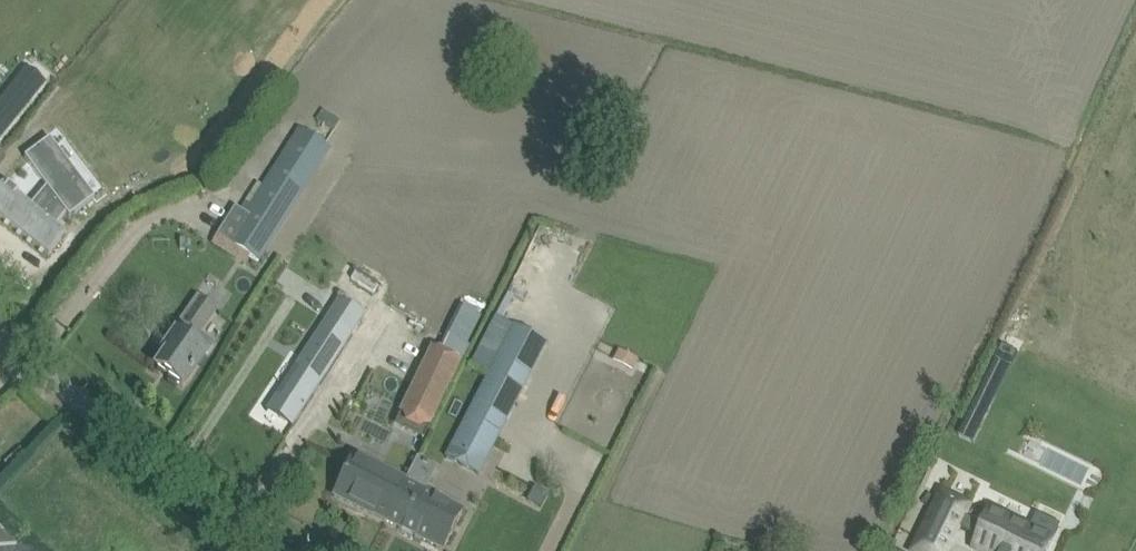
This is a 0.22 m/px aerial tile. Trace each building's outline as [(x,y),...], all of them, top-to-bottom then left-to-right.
[(0,103),(0,139),(44,85),(26,71),(0,103)] [(301,128),(274,170),(247,212),(236,205),(218,232),(258,258),(329,146),(301,128)] [(0,192),(0,216),(49,256),(67,234),(56,226),(66,214),(69,218),(95,199),(82,182),(78,185),(46,142),(25,158),(46,187),(31,206),(6,185),(0,192)] [(200,300),(169,344),(164,351),(167,354),(156,369),(182,388),(213,345),(198,334),(215,311),(200,300)] [(281,397),(274,409),(294,422),(292,426),(293,427),(353,335),(352,334),(348,340),(323,324),(327,318),(326,318),(295,365),(300,368),(281,397)] [(498,353),(452,445),(485,462),(547,343),(513,325),(507,336),(498,353)] [(447,336),(439,351),(461,362),(462,360),(469,346),(468,346),(447,336)] [(619,346),(613,359),(633,368),(639,356),(619,346)] [(462,363),(461,362),(439,351),(433,348),(403,410),(432,424),(450,388),(460,366),(462,363)] [(404,481),(371,464),(355,456),(334,495),(385,521),(404,481)] [(404,481),(385,521),(444,550),(454,531),(464,511),(424,491),(436,468),(416,458),(404,481)] [(914,550),(949,550),(960,528),(980,538),(975,548),(980,550),(1048,550),(1060,526),(1039,515),(1032,529),(993,510),(985,527),(965,517),(970,506),(943,493),(914,550)]
